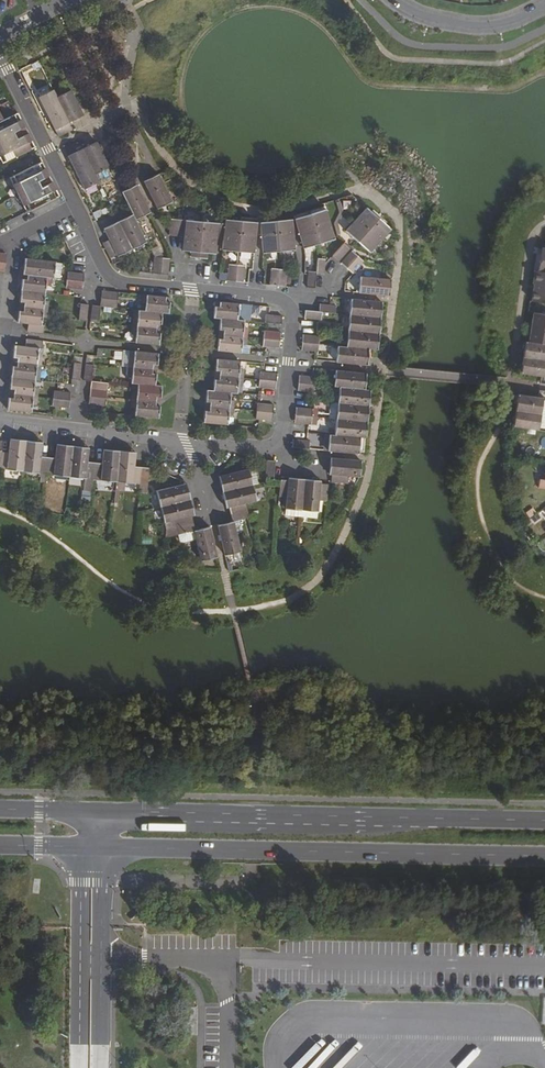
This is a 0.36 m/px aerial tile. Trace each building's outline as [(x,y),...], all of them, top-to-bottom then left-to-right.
[(52,89),(37,97),(49,120),(53,128),(67,122),(55,96),(52,89)] [(69,89),(55,96),(67,122),(81,115),(69,89)] [(15,112),(12,105),(0,111),(0,120),(15,112)] [(0,120),(0,141),(13,134),(12,132),(22,126),(15,112),(0,120)] [(67,122),(53,128),(57,136),(71,129),(67,122)] [(0,141),(0,155),(3,161),(32,146),(26,133),(15,138),(13,134),(0,141)] [(94,141),(80,148),(93,174),(107,167),(94,141)] [(63,148),(66,155),(80,148),(77,142),(63,148)] [(80,148),(66,155),(71,164),(83,188),(96,181),(93,174),(80,148)] [(39,161),(10,176),(14,182),(11,184),(16,195),(38,184),(37,180),(46,175),(39,161)] [(155,174),(140,181),(154,210),(169,203),(155,174)] [(38,184),(16,195),(21,205),(24,203),(27,210),(57,195),(50,182),(39,187),(38,184)] [(133,184),(119,191),(124,203),(131,215),(133,220),(148,213),(133,184)] [(376,218),(364,208),(344,232),(355,242),(376,218)] [(323,211),(308,215),(317,244),(332,240),(323,211)] [(131,215),(116,222),(130,249),(144,242),(133,220),(131,215)] [(308,215),(294,219),(302,249),(317,244),(308,215)] [(388,229),(376,218),(355,242),(367,252),(388,229)] [(176,219),(169,219),(167,234),(175,235),(176,219)] [(180,220),(176,219),(175,235),(182,236),(181,251),(189,252),(197,252),(200,221),(180,220)] [(239,221),(224,220),(223,224),(221,240),(220,251),(236,252),(239,221)] [(290,220),(273,222),(276,252),(293,251),(290,220)] [(223,224),(200,221),(197,252),(204,253),(212,254),(214,239),(221,240),(223,224)] [(256,223),(239,221),(236,252),(253,254),(256,223)] [(116,222),(102,229),(107,241),(100,244),(107,259),(115,255),(116,256),(130,249),(116,222)] [(273,222),(259,223),(262,254),(276,252),(273,222)] [(340,244),(330,256),(336,261),(346,249),(340,244)] [(350,252),(339,264),(344,269),(355,257),(350,252)] [(542,254),(541,264),(538,264),(536,274),(544,276),(544,254),(542,254)] [(360,262),(355,257),(344,269),(349,274),(360,262)] [(54,262),(24,258),(22,275),(48,278),(50,278),(51,270),(52,270),(54,262)] [(160,259),(152,258),(150,274),(158,275),(160,259)] [(168,259),(160,259),(158,275),(166,276),(168,262),(168,259)] [(322,260),(315,260),(314,273),(314,275),(321,276),(322,263),(322,260)] [(235,267),(228,266),(226,281),(234,282),(235,267)] [(242,267),(235,267),(234,282),(240,283),(242,267)] [(278,271),(271,270),(268,286),(275,286),(278,271)] [(284,272),(278,271),(275,286),(282,287),(283,285),(284,275),(284,272)] [(65,273),(65,280),(82,282),(82,274),(68,273),(65,273)] [(314,273),(307,273),(306,276),(306,288),(313,289),(314,275),(314,273)] [(535,274),(531,303),(544,305),(544,276),(536,274),(535,274)] [(48,278),(22,275),(20,291),(17,307),(16,322),(27,324),(26,331),(43,333),(43,326),(39,326),(40,318),(44,318),(46,302),(42,302),(44,287),(47,287),(48,278)] [(291,276),(284,275),(283,285),(290,285),(291,276)] [(358,278),(356,293),(386,296),(387,281),(358,278)] [(82,282),(65,280),(64,289),(68,289),(81,291),(82,282)] [(117,294),(100,292),(99,299),(116,301),(117,294)] [(169,299),(141,296),(140,304),(143,305),(143,312),(160,314),(160,315),(167,315),(169,299)] [(99,299),(98,307),(99,307),(115,308),(116,301),(99,299)] [(379,303),(349,300),(347,315),(378,318),(379,303)] [(249,306),(213,303),(212,319),(219,320),(236,322),(243,322),(247,323),(249,306)] [(87,305),(80,305),(78,321),(85,321),(87,305)] [(327,306),(317,305),(316,312),(320,312),(332,313),(333,307),(327,306)] [(98,307),(91,306),(89,323),(97,323),(99,307),(98,307)] [(133,319),(132,327),(159,330),(160,315),(160,314),(143,312),(136,311),(135,320),(133,319)] [(316,312),(304,311),(303,318),(315,320),(319,320),(320,312),(316,312)] [(378,318),(347,315),(346,331),(376,334),(378,318)] [(529,344),(544,346),(544,317),(534,315),(529,344)] [(267,317),(264,316),(263,324),(266,324),(279,325),(280,318),(267,317)] [(236,322),(219,320),(217,336),(244,338),(245,330),(242,330),(243,322),(236,322)] [(134,336),(133,344),(157,346),(159,330),(132,327),(131,336),(134,336)] [(376,334),(346,331),(344,347),(366,349),(372,350),(374,350),(376,334)] [(265,333),(262,332),(261,340),(278,342),(279,334),(265,333)] [(244,338),(217,336),(215,352),(240,354),(240,346),(243,347),(244,338)] [(314,337),(301,336),(301,343),(316,345),(317,337),(314,337)] [(278,342),(261,340),(261,348),(264,348),(277,349),(278,342)] [(42,342),(25,341),(24,347),(13,346),(11,362),(9,378),(7,394),(5,410),(29,412),(30,405),(33,405),(35,389),(32,389),(34,373),(37,373),(39,357),(36,356),(37,349),(41,349),(42,342)] [(316,345),(301,343),(300,351),(312,353),(315,353),(316,345)] [(526,344),(524,356),(526,356),(526,360),(544,363),(544,347),(526,344)] [(344,347),(336,347),(334,363),(364,366),(364,363),(366,349),(344,347)] [(156,355),(123,352),(121,367),(128,367),(155,370),(156,355)] [(526,360),(525,365),(522,365),(521,375),(544,379),(544,363),(526,360)] [(239,363),(215,361),(213,376),(212,391),(205,390),(203,407),(202,423),(226,425),(226,417),(229,418),(231,401),(228,401),(229,393),(236,394),(236,386),(239,386),(241,371),(238,370),(239,363)] [(79,364),(72,363),(71,369),(70,380),(77,381),(79,364)] [(92,366),(83,365),(81,381),(89,382),(92,366)] [(155,370),(128,367),(127,376),(130,376),(129,383),(153,386),(153,385),(155,370)] [(363,375),(333,372),(331,387),(336,388),(362,390),(363,379),(363,375)] [(261,373),(259,373),(257,388),(260,388),(274,389),(274,382),(275,374),(261,373)] [(310,377),(297,376),(296,384),(312,385),(313,377),(310,377)] [(89,382),(88,389),(105,391),(106,383),(89,382)] [(153,386),(136,384),(135,392),(132,392),(131,400),(158,403),(160,386),(153,385),(153,386)] [(312,385),(296,384),(296,391),(308,393),(311,393),(312,385)] [(362,390),(336,388),(335,404),(366,407),(368,391),(362,390)] [(88,389),(87,396),(104,398),(104,397),(105,391),(88,389)] [(55,392),(51,391),(50,399),(67,401),(68,393),(55,392)] [(87,396),(86,404),(100,405),(103,406),(104,398),(87,396)] [(518,396),(516,408),(519,408),(518,412),(541,416),(542,403),(543,400),(543,399),(538,399),(518,396)] [(67,401),(50,399),(50,407),(53,407),(66,409),(67,401)] [(158,403),(131,400),(130,408),(133,408),(133,416),(156,418),(158,403)] [(258,404),(255,404),(254,420),(257,420),(270,422),(271,413),(272,406),(258,404)] [(366,407),(335,404),(328,404),(326,419),(333,420),(365,423),(366,407)] [(307,410),(294,409),(293,416),(309,417),(310,411),(307,410)] [(541,416),(518,412),(518,418),(515,418),(513,428),(538,431),(538,429),(541,416)] [(309,417),(293,416),(293,423),(308,425),(309,417)] [(365,423),(333,420),(332,435),(357,437),(363,438),(365,423)] [(332,435),(327,434),(325,450),(328,451),(356,453),(357,437),(332,435)] [(304,440),(291,439),(290,447),(305,448),(306,440),(304,440)] [(6,442),(6,453),(0,452),(0,469),(19,471),(23,443),(6,442)] [(39,445),(23,443),(19,471),(42,473),(44,457),(37,456),(39,445)] [(69,449),(53,447),(51,458),(44,457),(42,473),(65,476),(69,449)] [(86,451),(69,449),(65,476),(90,479),(92,463),(84,462),(86,451)] [(116,454),(100,452),(99,464),(92,463),(90,479),(114,481),(116,454)] [(133,457),(116,454),(114,481),(137,484),(139,467),(132,466),(133,457)] [(358,461),(330,459),(328,474),(329,481),(343,482),(344,475),(356,476),(358,461)] [(273,461),(265,460),(263,476),(271,477),(272,466),(273,461)] [(530,464),(522,464),(522,481),(531,481),(530,464)] [(146,468),(139,467),(137,484),(144,485),(146,468)] [(544,476),(544,467),(540,467),(537,468),(536,478),(538,481),(539,481),(544,482),(544,476)] [(245,470),(221,475),(224,491),(249,485),(245,470)] [(284,480),(278,479),(277,481),(276,497),(283,498),(282,510),(298,511),(301,482),(284,480)] [(317,483),(301,482),(298,511),(313,512),(314,501),(322,502),(324,484),(317,483)] [(181,485),(154,492),(157,507),(185,500),(181,485)] [(249,485),(224,491),(227,507),(229,514),(244,510),(243,504),(253,501),(249,485)] [(185,500),(157,507),(161,523),(171,521),(173,528),(190,524),(188,516),(185,500)] [(244,510),(229,514),(231,522),(245,519),(246,518),(244,510)] [(231,522),(216,526),(222,555),(238,551),(231,522)] [(190,524),(173,528),(175,536),(191,532),(190,524)] [(207,528),(191,532),(199,561),(214,557),(207,528)]
